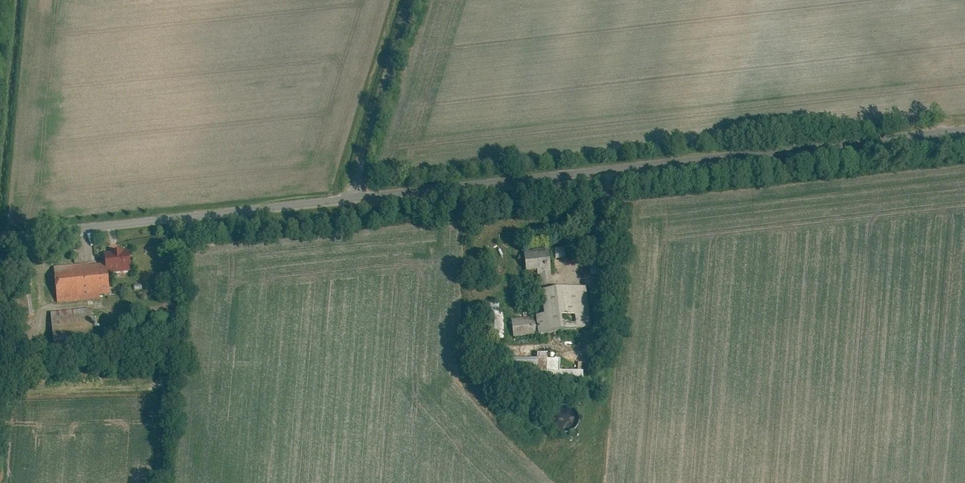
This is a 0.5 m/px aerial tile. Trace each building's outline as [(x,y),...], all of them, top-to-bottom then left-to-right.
[(55,267),(59,302),(112,297),(110,275),(135,273),(132,246),(106,248),(108,262),(55,267)] [(546,247),(521,249),(523,270),(534,269),(535,274),(538,273),(541,315),(511,317),(512,334),(589,328),(585,283),(550,286),(546,247)] [(599,275),(598,263),(589,263),(589,275),(599,275)] [(497,303),(481,304),(484,339),(500,338),(497,303)] [(52,312),(55,333),(91,328),(89,307),(52,312)] [(534,355),(505,355),(505,381),(582,380),(582,369),(556,369),(556,358),(544,359),(544,351),(534,351),(534,355)] [(555,429),(560,431),(565,431),(569,430),(573,427),(575,424),(577,419),(577,415),(575,411),(573,407),(569,405),(565,404),(561,404),(556,405),(553,408),(550,412),(549,417),(550,422),(552,426),(555,429)]
